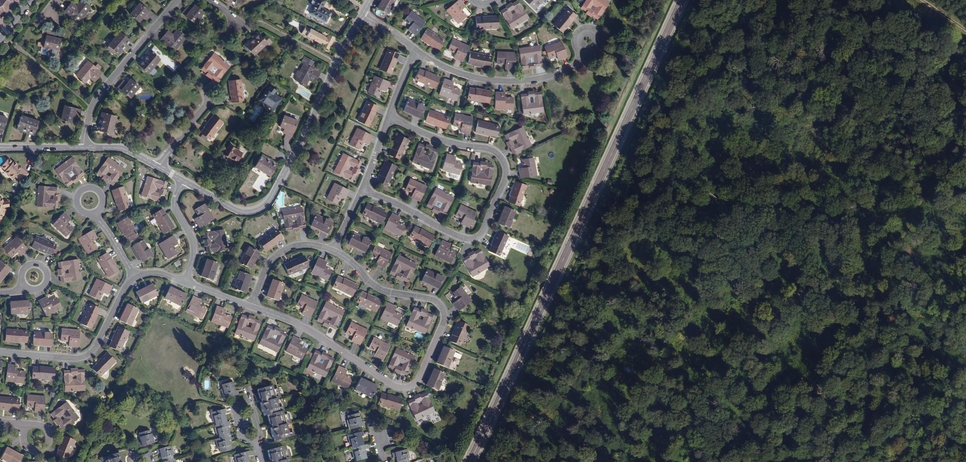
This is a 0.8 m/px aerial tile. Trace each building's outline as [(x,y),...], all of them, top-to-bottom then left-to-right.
[(11,0),(1,0),(0,1),(0,15),(5,12),(11,3),(11,0)] [(322,8),(326,0),(313,0),(311,3),(314,5),(309,13),(326,22),(331,13),(322,8)] [(381,3),(380,3),(377,8),(388,14),(396,0),(383,0),(381,3)] [(464,13),(461,10),(465,7),(459,0),(446,10),(457,24),(465,17),(463,14),(464,13)] [(544,0),(524,0),(534,10),(544,0)] [(604,0),(586,0),(581,8),(587,12),(588,13),(590,9),(589,8),(591,4),(597,8),(595,12),(592,11),(590,14),(592,15),(598,19),(609,3),(604,0)] [(78,22),(90,8),(81,1),(77,6),(74,10),(70,7),(66,12),(78,22)] [(511,29),(528,18),(517,1),(511,5),(510,6),(512,10),(514,8),(517,13),(511,16),(508,12),(510,11),(508,7),(506,8),(500,12),(511,29)] [(152,14),(139,3),(136,6),(132,3),(130,7),(134,10),(130,14),(139,21),(142,17),(144,15),(148,18),(152,14)] [(194,23),(203,13),(194,5),(191,9),(190,11),(186,8),(182,13),(194,23)] [(562,32),(576,16),(567,9),(553,25),(562,32)] [(415,35),(425,22),(411,11),(405,19),(408,22),(407,23),(411,26),(408,30),(415,35)] [(497,28),(497,17),(476,18),(476,29),(497,28)] [(311,28),(306,25),(302,32),(307,35),(321,43),(323,44),(323,46),(329,49),(336,37),(326,32),(325,34),(328,36),(327,37),(325,36),(325,35),(311,28)] [(445,41),(427,29),(421,38),(438,51),(445,41)] [(174,51),(186,37),(178,30),(173,35),(170,38),(166,34),(161,40),(174,51)] [(58,50),(60,39),(55,38),(53,37),(54,32),(47,31),(44,47),(47,48),(47,50),(46,50),(45,50),(45,53),(46,54),(46,55),(56,57),(60,57),(61,51),(58,50)] [(121,49),(129,40),(120,32),(109,45),(119,54),(123,50),(121,49)] [(259,34),(257,33),(249,41),(250,42),(259,34)] [(255,54),(267,43),(259,34),(250,42),(249,41),(245,44),(255,54)] [(462,62),(469,47),(453,39),(448,49),(452,50),(452,52),(456,53),(454,58),(462,62)] [(123,50),(131,41),(129,40),(121,49),(123,50)] [(567,57),(561,42),(544,48),(548,57),(552,56),(552,57),(557,56),(558,60),(567,57)] [(542,66),(539,46),(519,49),(522,69),(529,68),(531,67),(530,63),(528,63),(527,58),(534,57),(535,62),(532,63),(533,67),(535,67),(542,66)] [(390,74),(398,54),(388,50),(380,69),(390,74)] [(148,73),(160,59),(150,51),(145,55),(147,57),(140,66),(148,73)] [(489,68),(491,57),(470,52),(468,63),(489,68)] [(514,69),(515,53),(497,52),(497,62),(501,62),(501,64),(505,64),(505,69),(514,69)] [(229,66),(214,53),(201,69),(207,74),(208,75),(211,71),(209,70),(212,66),(218,70),(215,74),(213,73),(210,76),(212,77),(217,82),(229,66)] [(140,66),(147,57),(145,55),(138,64),(140,66)] [(302,63),(304,64),(300,72),(298,71),(296,75),(297,76),(295,80),(306,86),(309,80),(311,76),(317,79),(320,73),(318,71),(320,69),(312,64),(313,62),(305,57),(302,63)] [(95,67),(88,61),(76,75),(85,83),(90,77),(93,74),(97,78),(102,73),(100,71),(103,68),(98,64),(95,67)] [(434,88),(439,78),(419,69),(415,80),(434,88)] [(386,91),(389,82),(374,76),(368,92),(377,96),(378,93),(380,93),(381,89),(386,91)] [(458,91),(455,90),(455,88),(451,87),(453,82),(444,79),(439,95),(455,100),(458,91)] [(243,101),(240,80),(229,81),(232,102),(243,101)] [(130,98),(139,87),(131,81),(128,84),(127,86),(122,82),(118,87),(130,98)] [(268,90),(261,100),(266,103),(267,102),(270,104),(270,105),(274,108),(280,99),(274,94),(277,90),(271,86),(268,90)] [(488,103),(490,92),(469,88),(467,99),(488,103)] [(512,109),(512,99),(508,99),(509,98),(504,98),(504,93),(495,92),(495,109),(512,109)] [(543,112),(540,92),(533,93),(532,93),(532,97),(534,97),(535,102),(528,103),(527,98),(530,98),(529,94),(527,94),(520,95),(523,115),(543,112)] [(420,118),(425,107),(408,100),(404,109),(415,114),(414,116),(420,118)] [(368,126),(378,107),(368,102),(358,121),(368,126)] [(74,118),(74,115),(78,116),(80,109),(65,105),(61,120),(72,123),(74,118)] [(253,122),(263,109),(258,105),(247,117),(253,122)] [(445,128),(449,118),(429,110),(425,121),(445,128)] [(112,133),(116,116),(102,113),(101,118),(102,119),(100,130),(112,133)] [(470,134),(472,117),(455,115),(453,124),(457,125),(457,126),(461,127),(461,132),(470,134)] [(34,133),(38,122),(21,116),(16,129),(22,131),(23,129),(34,133)] [(209,140),(223,123),(214,116),(201,133),(209,140)] [(292,136),(298,121),(284,116),(280,127),(285,129),(287,130),(286,134),(292,136)] [(496,137),(499,126),(478,121),(475,132),(496,137)] [(531,146),(523,127),(505,136),(507,142),(508,143),(512,142),(511,139),(516,137),(518,144),(514,146),(513,144),(509,145),(510,147),(513,154),(531,146)] [(368,144),(372,136),(357,128),(349,144),(358,148),(360,145),(361,146),(363,142),(368,144)] [(399,159),(408,140),(398,135),(389,154),(399,159)] [(252,152),(255,147),(249,143),(246,149),(252,152)] [(430,169),(438,151),(431,148),(429,148),(428,152),(430,153),(428,157),(422,155),(423,150),(426,151),(427,147),(426,146),(419,144),(412,162),(430,169)] [(237,162),(242,153),(229,145),(223,154),(237,162)] [(346,170),(350,164),(354,166),(353,169),(357,170),(358,169),(361,163),(343,154),(334,172),(352,180),(355,174),(356,172),(352,171),(351,173),(346,170)] [(458,175),(461,165),(458,164),(458,163),(454,161),(455,156),(447,154),(442,170),(451,173),(450,177),(457,179),(458,175)] [(270,176),(277,165),(263,155),(255,166),(270,176)] [(83,174),(71,158),(55,170),(67,186),(73,182),(74,181),(72,177),(70,179),(67,175),(73,170),(76,174),(74,176),(76,179),(78,178),(83,174)] [(124,169),(108,158),(96,174),(102,178),(104,179),(106,176),(104,174),(107,170),(113,174),(110,178),(108,177),(106,180),(107,182),(113,185),(124,169)] [(537,175),(533,158),(523,160),(524,164),(523,164),(524,169),(519,170),(520,178),(537,175)] [(28,174),(22,169),(21,169),(17,166),(18,165),(14,161),(13,162),(8,159),(1,167),(6,170),(5,171),(13,179),(16,176),(22,181),(28,174)] [(387,185),(396,166),(386,162),(377,181),(387,185)] [(490,185),(493,166),(486,165),(484,164),(483,169),(486,169),(485,174),(478,173),(478,168),(481,168),(482,164),(480,164),(473,163),(470,183),(490,185)] [(74,176),(76,174),(73,170),(67,175),(70,179),(72,177),(74,181),(76,179),(74,176)] [(110,178),(113,174),(107,170),(104,174),(106,176),(104,179),(106,180),(108,177),(110,178)] [(261,176),(255,187),(260,190),(266,179),(261,176)] [(153,193),(156,186),(160,188),(160,190),(164,192),(164,190),(167,183),(148,177),(141,196),(160,202),(163,195),(163,194),(159,193),(158,195),(153,193)] [(419,202),(426,186),(410,179),(406,189),(410,190),(409,192),(413,193),(411,198),(419,202)] [(519,206),(526,185),(516,182),(509,202),(519,206)] [(345,198),(349,190),(334,183),(326,199),(336,203),(338,200),(339,200),(341,196),(345,198)] [(48,201),(49,193),(54,194),(54,196),(58,197),(58,195),(59,188),(39,186),(37,206),(57,208),(58,201),(58,199),(54,199),(53,201),(48,201)] [(164,192),(160,190),(160,188),(156,186),(153,193),(158,195),(159,193),(163,194),(164,192)] [(130,208),(123,187),(112,191),(119,211),(130,208)] [(444,215),(454,198),(436,188),(426,205),(433,209),(434,210),(436,206),(434,205),(437,201),(443,204),(441,209),(438,207),(436,211),(438,212),(444,215)] [(4,208),(9,207),(8,202),(3,203),(0,199),(0,221),(0,220),(1,220),(2,216),(4,216),(5,210),(4,210),(4,208)] [(214,219),(205,204),(196,209),(198,213),(197,213),(199,217),(195,220),(200,227),(214,219)] [(386,214),(367,205),(362,214),(381,224),(386,214)] [(469,227),(476,213),(460,205),(456,214),(459,216),(459,217),(463,219),(461,224),(469,227)] [(509,228),(515,211),(506,207),(501,218),(500,218),(497,223),(509,228)] [(305,227),(302,208),(282,211),(286,231),(293,229),(294,229),(294,225),(291,225),(290,220),(298,219),(298,224),(296,225),(297,229),(299,228),(305,227)] [(174,228),(163,209),(153,215),(164,233),(174,228)] [(69,227),(70,226),(67,223),(71,219),(64,213),(53,225),(66,237),(73,230),(69,227)] [(404,228),(401,226),(402,225),(398,222),(400,218),(392,214),(384,228),(400,237),(404,228)] [(327,234),(332,223),(316,215),(311,225),(322,230),(321,231),(327,234)] [(138,236),(128,217),(118,223),(129,241),(138,236)] [(428,247),(433,238),(415,227),(409,237),(428,247)] [(95,245),(93,241),(97,238),(93,230),(78,239),(87,254),(96,249),(94,245),(95,245)] [(227,250),(224,230),(204,233),(205,240),(206,242),(210,241),(209,239),(214,238),(215,245),(210,246),(210,243),(206,244),(206,246),(207,253),(227,250)] [(265,251),(282,239),(276,230),(259,242),(265,251)] [(499,256),(508,236),(498,232),(489,251),(499,256)] [(364,253),(370,242),(354,234),(349,243),(359,249),(359,250),(364,253)] [(176,250),(173,246),(178,244),(173,236),(158,245),(167,260),(176,255),(174,251),(176,250)] [(27,250),(16,237),(3,249),(10,257),(13,254),(14,255),(17,252),(21,256),(27,250)] [(56,245),(37,237),(32,247),(52,256),(56,245)] [(215,245),(214,238),(209,239),(210,241),(206,242),(206,244),(210,243),(210,246),(215,245)] [(152,256),(143,240),(134,246),(140,256),(139,257),(142,262),(152,256)] [(455,254),(451,253),(452,252),(448,249),(450,245),(442,241),(434,256),(450,263),(455,254)] [(384,268),(391,254),(383,249),(384,246),(377,242),(371,255),(374,257),(374,258),(378,260),(376,264),(384,268)] [(249,269),(255,258),(257,259),(260,254),(249,247),(240,263),(249,269)] [(472,277),(490,266),(480,249),(473,253),(472,254),(474,258),(476,256),(479,261),(472,264),(470,260),(472,259),(470,255),(468,256),(462,260),(472,277)] [(118,271),(107,253),(97,259),(108,277),(118,271)] [(479,261),(476,256),(474,258),(472,254),(470,255),(472,259),(470,260),(472,264),(479,261)] [(408,283),(416,265),(399,256),(390,274),(396,277),(398,278),(399,274),(397,273),(399,268),(406,271),(404,276),(402,275),(400,279),(401,280),(408,283)] [(308,267),(304,257),(284,265),(288,275),(308,267)] [(327,281),(331,272),(328,270),(329,269),(324,267),(326,262),(318,258),(311,273),(327,281)] [(81,279),(78,260),(58,263),(59,270),(60,272),(64,271),(64,268),(69,268),(70,275),(65,275),(64,273),(60,274),(60,275),(61,282),(81,279)] [(212,281),(218,264),(208,260),(204,271),(203,271),(200,277),(212,281)] [(10,269),(1,261),(0,262),(0,279),(5,272),(6,273),(10,269)] [(406,271),(399,268),(397,273),(399,274),(398,278),(400,279),(402,275),(404,276),(406,271)] [(438,290),(443,278),(427,270),(422,280),(433,285),(432,287),(438,290)] [(244,293),(248,281),(249,282),(251,276),(240,272),(233,289),(244,293)] [(352,296),(357,286),(338,277),(333,287),(352,296)] [(107,295),(111,287),(97,279),(89,295),(98,300),(100,296),(101,297),(103,292),(107,295)] [(278,301),(284,284),(274,280),(270,291),(268,291),(266,297),(278,301)] [(141,303),(157,295),(153,286),(142,291),(141,289),(136,292),(141,303)] [(181,306),(185,296),(175,291),(175,290),(170,287),(164,298),(181,306)] [(471,301),(461,287),(453,293),(455,296),(454,297),(457,301),(453,304),(458,311),(471,301)] [(376,312),(381,302),(362,292),(357,302),(376,312)] [(310,318),(317,302),(301,295),(297,304),(301,306),(300,307),(304,309),(302,314),(310,318)] [(206,310),(202,308),(203,307),(199,305),(201,300),(193,296),(186,311),(202,319),(206,310)] [(61,308),(57,299),(53,301),(52,299),(48,301),(46,297),(38,301),(45,316),(61,308)] [(28,314),(28,303),(16,304),(16,302),(10,302),(11,315),(28,314)] [(335,329),(344,312),(326,303),(317,320),(324,324),(325,324),(327,321),(325,319),(327,315),(333,318),(331,323),(329,322),(327,325),(329,326),(335,329)] [(396,326),(401,317),(397,315),(398,313),(394,311),(396,307),(388,303),(381,318),(396,326)] [(90,328),(100,309),(90,304),(80,323),(90,328)] [(130,326),(138,310),(129,305),(123,316),(122,315),(119,321),(130,326)] [(227,328),(231,319),(227,317),(228,316),(223,314),(225,310),(217,306),(211,322),(227,328)] [(425,334),(432,316),(426,313),(425,312),(423,316),(425,317),(423,322),(416,319),(418,314),(421,315),(422,311),(421,311),(414,308),(406,326),(425,334)] [(423,322),(425,317),(423,316),(425,312),(422,311),(421,315),(418,314),(416,319),(423,322)] [(253,341),(260,322),(253,320),(252,319),(251,323),(253,324),(251,329),(244,326),(246,321),(248,322),(250,318),(248,317),(242,315),(235,334),(253,341)] [(331,323),(333,318),(327,315),(325,319),(327,321),(325,324),(327,325),(329,322),(331,323)] [(251,329),(253,324),(251,323),(252,319),(250,318),(248,322),(246,321),(244,326),(251,329)] [(359,345),(367,330),(351,322),(346,332),(350,333),(349,335),(354,337),(351,341),(359,345)] [(460,346),(469,326),(459,322),(450,341),(460,346)] [(277,353),(286,335),(279,332),(278,331),(276,335),(274,334),(276,330),(274,329),(268,326),(259,344),(277,353)] [(119,351),(128,332),(118,327),(109,347),(119,351)] [(78,347),(79,331),(62,329),(61,339),(64,340),(64,341),(69,341),(69,346),(78,347)] [(26,343),(27,332),(6,330),(5,341),(26,343)] [(51,346),(52,334),(34,332),(33,343),(45,344),(45,346),(51,346)] [(306,350),(302,349),(303,347),(298,345),(301,341),(293,337),(286,352),(301,359),(306,350)] [(382,360),(389,345),(374,338),(369,347),(373,349),(372,350),(377,352),(374,357),(382,360)] [(447,368),(455,352),(445,347),(440,358),(439,358),(436,363),(447,368)] [(414,357),(396,349),(388,367),(395,370),(396,371),(398,367),(396,366),(398,361),(405,364),(402,369),(400,368),(398,372),(400,372),(406,375),(414,357)] [(325,378),(333,360),(327,357),(325,356),(324,360),(326,361),(323,365),(317,362),(319,358),(321,359),(323,355),(321,354),(315,351),(307,369),(325,378)] [(100,376),(115,361),(107,354),(92,369),(100,376)] [(323,365),(326,361),(324,360),(325,356),(323,355),(321,359),(319,358),(317,362),(323,365)] [(402,369),(405,364),(398,361),(396,366),(398,367),(396,371),(398,372),(400,368),(402,369)] [(23,383),(24,373),(20,373),(21,371),(16,371),(17,366),(8,365),(6,381),(23,383)] [(54,379),(55,368),(33,367),(33,378),(54,379)] [(351,380),(348,378),(348,377),(344,375),(346,370),(338,367),(331,381),(347,389),(351,380)] [(437,390),(445,374),(435,369),(430,380),(429,380),(426,385),(437,390)] [(85,390),(84,370),(76,371),(75,371),(75,375),(78,375),(78,380),(71,380),(70,375),(73,375),(73,371),(71,371),(64,371),(65,391),(85,390)] [(371,397),(376,388),(365,383),(365,381),(360,379),(355,390),(371,397)] [(235,391),(234,389),(233,382),(221,385),(222,389),(221,389),(223,399),(238,395),(238,394),(237,390),(235,391)] [(291,423),(288,414),(284,415),(282,411),(284,411),(283,406),(278,408),(276,398),(280,397),(278,388),(273,389),(272,386),(257,390),(259,399),(260,399),(261,402),(259,403),(262,412),(263,412),(264,416),(267,415),(269,425),(270,424),(271,428),(270,428),(272,438),(273,437),(274,442),(294,436),(293,432),(288,433),(286,424),(291,423)] [(398,411),(401,400),(381,394),(378,404),(398,411)] [(434,412),(425,394),(419,397),(414,399),(407,402),(416,420),(417,420),(424,416),(434,412)] [(44,413),(45,397),(28,395),(27,406),(31,406),(30,407),(35,408),(35,413),(44,413)] [(19,399),(0,397),(0,408),(18,410),(19,399)] [(78,418),(66,402),(51,414),(55,420),(56,421),(59,419),(58,417),(62,413),(66,419),(62,422),(61,421),(57,423),(59,424),(63,430),(78,418)] [(231,440),(228,427),(230,426),(229,422),(227,422),(224,414),(227,413),(226,409),(210,413),(213,422),(215,421),(216,425),(214,426),(216,435),(218,435),(219,438),(215,439),(217,449),(219,448),(220,452),(231,449),(229,440),(231,440)] [(66,419),(62,413),(58,417),(59,419),(56,421),(57,423),(61,421),(62,422),(66,419)] [(365,426),(363,421),(361,422),(358,413),(347,416),(348,420),(347,421),(349,430),(365,426)] [(154,443),(152,434),(150,434),(149,430),(138,433),(140,442),(138,443),(139,447),(154,443)] [(367,449),(366,445),(363,445),(361,437),(363,436),(363,435),(362,432),(347,436),(349,445),(351,445),(352,448),(350,449),(353,458),(355,458),(356,461),(367,459),(364,450),(367,449)] [(66,460),(74,441),(64,436),(56,456),(66,460)] [(175,459),(173,459),(172,455),(174,455),(171,446),(156,450),(157,454),(160,453),(162,461),(176,461),(175,459)] [(286,460),(291,458),(288,449),(283,450),(283,447),(267,451),(269,460),(270,460),(271,461),(287,461),(286,460)] [(22,458),(11,452),(12,451),(7,448),(1,459),(7,461),(20,461),(22,458)] [(408,459),(410,459),(407,449),(392,453),(393,458),(395,457),(397,461),(409,461),(408,459)] [(248,456),(250,456),(249,451),(234,455),(235,461),(249,461),(248,456)] [(121,456),(120,456),(119,452),(99,458),(100,461),(105,461),(123,461),(121,456)]
